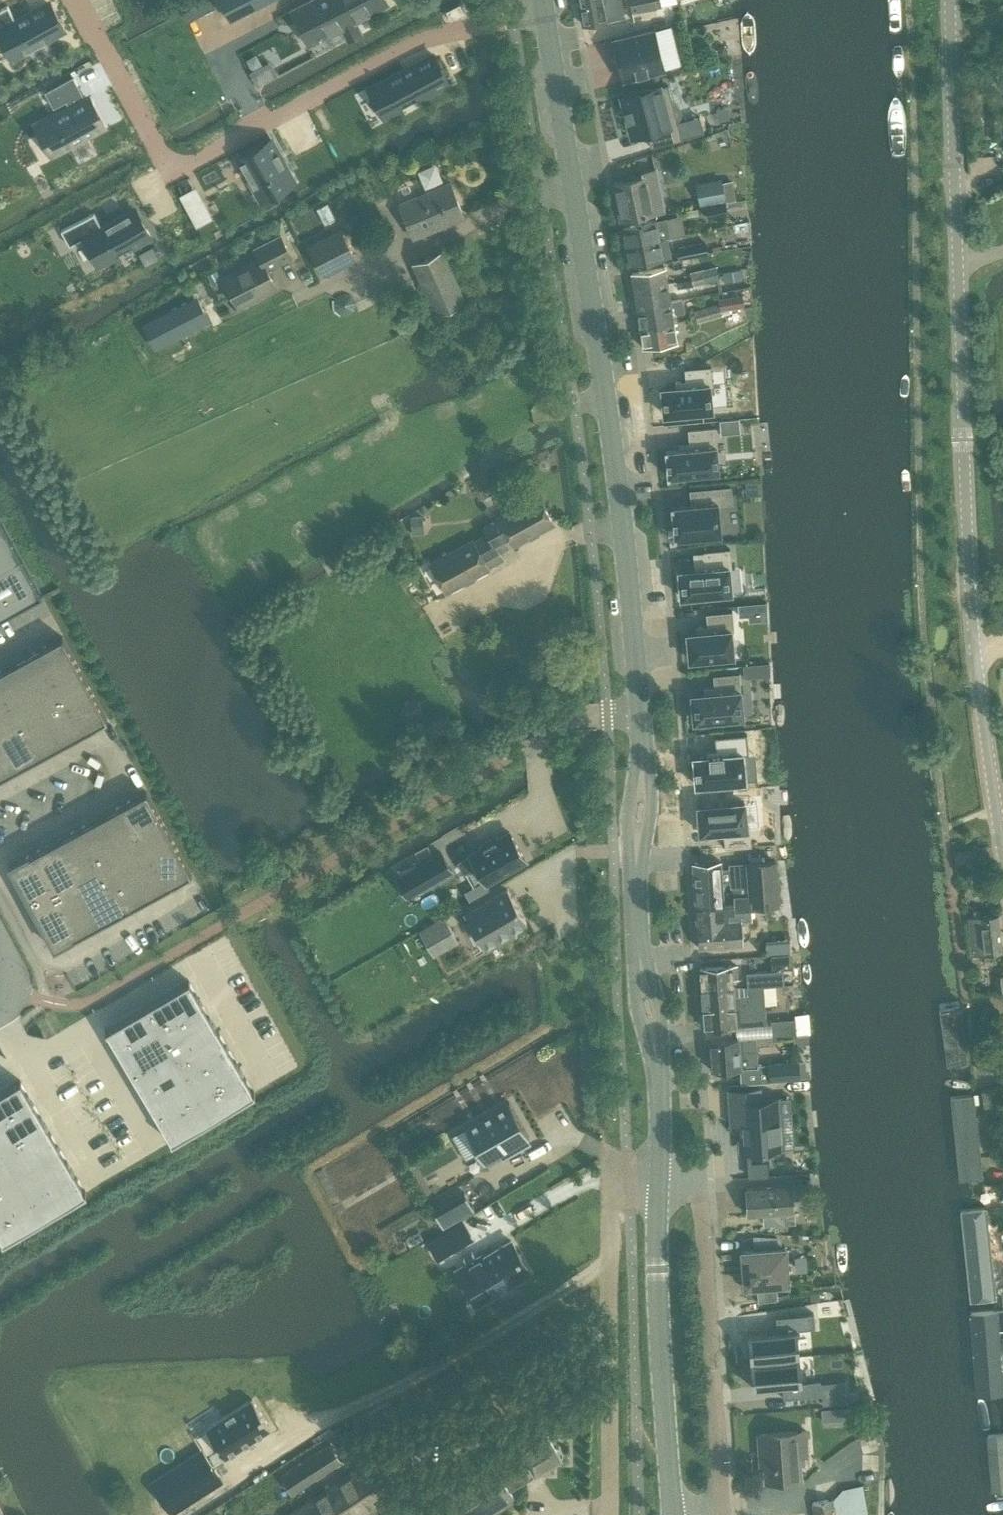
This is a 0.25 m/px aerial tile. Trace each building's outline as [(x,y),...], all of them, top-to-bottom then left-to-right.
[(231,22),(273,0),(220,0),(231,22)] [(336,0),(309,0),(290,10),(310,45),(343,27),(349,40),(355,36),(336,0)] [(361,33),(355,22),(388,5),(386,0),(336,0),(355,36),(361,33)] [(606,18),(620,16),(625,15),(622,0),(605,0),(579,4),(583,23),(606,18)] [(659,5),(658,0),(627,0),(629,11),(659,5)] [(460,3),(446,11),(451,20),(465,13),(460,3)] [(0,10),(0,36),(11,57),(64,29),(51,5),(33,14),(32,11),(15,20),(8,5),(0,10)] [(671,25),(614,40),(624,78),(681,64),(671,25)] [(404,70),(368,88),(383,116),(384,116),(384,115),(424,94),(425,95),(449,83),(446,76),(445,77),(435,57),(405,72),(404,70)] [(73,77),(45,92),(53,107),(82,92),(73,77)] [(682,138),(677,120),(678,120),(680,116),(681,111),(680,107),(677,103),(673,101),(672,101),(667,84),(621,96),(632,135),(647,131),(651,147),(682,138)] [(72,106),(36,125),(51,153),(104,125),(91,100),(74,109),(72,106)] [(685,117),(691,137),(710,132),(704,111),(685,117)] [(318,134),(299,145),(307,159),(326,148),(318,134)] [(979,135),(971,136),(972,148),(980,148),(979,135)] [(271,138),(238,156),(253,185),(261,180),(269,194),(294,180),(271,138)] [(621,219),(654,213),(665,211),(657,168),(642,171),(643,175),(613,181),(621,219)] [(701,203),(724,199),(721,179),(697,183),(701,203)] [(412,239),(463,217),(450,182),(399,204),(412,239)] [(705,206),(707,218),(727,213),(725,202),(705,206)] [(94,212),(61,230),(69,245),(83,238),(98,264),(151,235),(137,211),(120,220),(118,217),(102,226),(94,212)] [(626,245),(667,237),(685,234),(681,215),(667,218),(622,227),(626,245)] [(324,276),(356,259),(339,228),(307,245),(324,276)] [(260,259),(224,278),(239,306),(276,287),(267,269),(292,256),(280,234),(254,248),(260,259)] [(671,256),(667,237),(626,245),(630,265),(671,256)] [(678,249),(680,258),(709,252),(706,243),(678,249)] [(152,247),(140,254),(146,264),(158,257),(152,247)] [(435,313),(465,300),(452,272),(443,250),(412,264),(435,313)] [(635,292),(669,285),(666,267),(632,272),(635,292)] [(691,278),(693,285),(719,279),(716,267),(690,272),(691,278)] [(213,286),(222,281),(217,270),(207,274),(213,286)] [(675,281),(676,289),(693,286),(693,285),(691,278),(675,281)] [(638,307),(671,301),(669,285),(635,292),(638,307)] [(195,293),(143,320),(158,348),(209,321),(195,293)] [(742,294),(719,298),(721,311),(745,307),(742,294)] [(638,307),(640,323),(677,317),(676,314),(684,313),(681,299),(671,301),(638,307)] [(712,315),(721,313),(719,304),(709,307),(712,315)] [(712,315),(709,307),(695,310),(698,322),(722,316),(721,313),(712,315)] [(677,321),(677,317),(640,323),(643,346),(677,341),(674,322),(677,321)] [(662,392),(659,392),(661,409),(663,409),(664,414),(678,412),(679,415),(694,413),(694,411),(712,409),(709,385),(712,384),(711,366),(684,368),(686,380),(675,381),(676,386),(661,388),(662,392)] [(680,448),(666,449),(668,475),(683,474),(683,476),(698,475),(698,473),(719,471),(715,427),(689,429),(690,442),(679,443),(680,448)] [(690,503),(671,505),(674,539),(722,535),(719,504),(732,503),(731,486),(689,489),(690,503)] [(499,551),(499,550),(513,543),(514,545),(554,523),(538,495),(498,517),(499,519),(484,527),(488,534),(489,533),(499,551)] [(423,516),(410,517),(412,534),(424,533),(423,516)] [(499,551),(489,533),(488,534),(475,541),(474,539),(431,563),(447,591),(489,567),(488,566),(503,557),(499,550),(499,551)] [(695,569),(679,571),(681,596),(744,591),(743,572),(740,572),(737,547),(703,551),(704,551),(705,562),(694,564),(695,569)] [(748,603),(738,604),(739,616),(748,615),(750,615),(748,603)] [(687,638),(685,638),(687,655),(689,655),(689,659),(700,658),(700,660),(716,659),(715,657),(733,655),(731,631),(734,630),(732,611),(706,613),(707,626),(697,627),(697,632),(687,633),(687,638)] [(62,690),(65,688),(85,678),(62,636),(39,649),(62,690)] [(62,690),(39,649),(17,661),(39,702),(62,690)] [(0,670),(0,685),(16,715),(39,702),(17,661),(0,670)] [(693,715),(693,719),(706,718),(706,720),(722,719),(722,716),(742,714),(739,690),(740,690),(738,671),(712,674),(713,685),(703,686),(703,692),(691,693),(691,698),(689,698),(690,715),(693,715)] [(85,678),(65,688),(62,690),(84,731),(107,719),(85,678)] [(0,685),(0,723),(16,715),(0,685)] [(62,690),(39,702),(61,744),(84,731),(62,690)] [(38,756),(61,744),(39,702),(16,715),(38,756)] [(16,715),(0,723),(0,739),(16,768),(38,756),(16,715)] [(706,752),(694,753),(696,781),(745,778),(743,751),(749,751),(747,732),(715,734),(716,745),(706,746),(706,752)] [(0,739),(0,777),(16,768),(0,739)] [(123,803),(146,845),(169,832),(146,791),(123,803)] [(744,801),(698,806),(700,831),(713,830),(713,836),(724,835),(725,847),(751,845),(749,826),(746,826),(744,801)] [(123,803),(100,816),(123,857),(146,845),(123,803)] [(78,828),(100,869),(123,857),(100,816),(78,828)] [(55,840),(77,882),(100,869),(78,828),(55,840)] [(169,832),(146,845),(168,886),(191,874),(169,832)] [(458,861),(464,872),(476,865),(486,882),(525,860),(509,832),(497,839),(496,837),(481,845),(482,847),(470,854),(458,861)] [(32,853),(54,894),(77,882),(55,840),(32,853)] [(146,845),(123,857),(145,898),(168,886),(146,845)] [(442,851),(397,877),(408,897),(453,870),(442,851)] [(9,865),(31,907),(54,894),(32,853),(9,865)] [(123,857),(100,869),(122,911),(145,898),(123,857)] [(696,905),(724,903),(721,861),(693,863),(696,905)] [(747,864),(749,896),(751,895),(752,906),(779,904),(775,865),(775,861),(747,863),(747,864)] [(731,865),(734,897),(749,896),(747,864),(731,865)] [(122,911),(100,869),(77,882),(100,923),(122,911)] [(77,882),(54,894),(77,936),(100,923),(77,882)] [(465,913),(486,949),(487,949),(485,945),(496,939),(498,941),(513,933),(511,930),(526,922),(507,889),(465,913)] [(54,894),(31,907),(54,948),(77,936),(54,894)] [(698,925),(699,946),(744,943),(742,918),(753,918),(752,906),(751,895),(749,896),(734,897),(734,903),(735,912),(730,912),(729,918),(725,918),(725,923),(698,925)] [(696,905),(698,925),(725,923),(725,918),(729,918),(730,912),(735,912),(734,903),(724,903),(696,905)] [(973,954),(1002,950),(998,914),(969,917),(973,954)] [(445,918),(422,932),(435,954),(458,941),(445,918)] [(778,966),(789,965),(788,953),(770,954),(771,968),(776,968),(778,966)] [(738,977),(737,965),(732,966),(732,965),(700,968),(702,987),(734,985),(733,978),(738,977)] [(752,972),(753,984),(773,982),(772,970),(752,972)] [(189,980),(147,1005),(160,1027),(201,1003),(189,983),(190,982),(189,980)] [(734,985),(702,987),(703,1005),(753,1001),(752,987),(748,987),(748,994),(735,995),(734,985)] [(767,1023),(764,986),(752,987),(753,1001),(703,1005),(705,1028),(737,1025),(736,1022),(746,1022),(746,1025),(767,1023)] [(201,1003),(160,1027),(173,1049),(214,1025),(201,1003)] [(147,1005),(105,1029),(106,1032),(108,1031),(119,1051),(160,1027),(147,1005)] [(946,1067),(966,1064),(959,1006),(938,1009),(946,1067)] [(772,1036),(796,1035),(796,1018),(771,1020),(772,1036)] [(214,1025),(173,1049),(187,1072),(227,1048),(214,1025)] [(160,1027),(119,1051),(133,1074),(173,1049),(160,1027)] [(809,1036),(797,1036),(794,1036),(794,1045),(804,1044),(809,1044),(809,1036)] [(738,1038),(711,1040),(713,1070),(758,1067),(756,1044),(756,1037),(738,1038)] [(227,1048),(187,1072),(200,1094),(241,1070),(227,1048)] [(173,1049),(133,1074),(146,1096),(187,1072),(173,1049)] [(979,1070),(995,1068),(993,1052),(977,1054),(979,1070)] [(770,1077),(798,1074),(797,1060),(769,1062),(770,1077)] [(241,1070),(200,1094),(213,1117),(255,1092),(253,1089),(253,1090),(241,1070)] [(187,1072),(146,1096),(159,1118),(200,1094),(187,1072)] [(0,1091),(0,1122),(32,1103),(20,1083),(22,1082),(20,1080),(0,1091)] [(759,1086),(730,1088),(732,1124),(738,1124),(745,1124),(746,1138),(742,1138),(739,1138),(740,1150),(743,1150),(782,1148),(779,1097),(760,1098),(759,1086)] [(983,1107),(999,1105),(998,1089),(981,1091),(983,1107)] [(200,1094),(159,1118),(171,1138),(170,1139),(171,1141),(213,1117),(200,1094)] [(961,1153),(973,1152),(968,1097),(956,1099),(961,1153)] [(465,1128),(451,1136),(465,1160),(478,1152),(484,1162),(529,1136),(509,1101),(464,1127),(465,1128)] [(0,1122),(0,1141),(5,1149),(46,1125),(32,1103),(0,1122)] [(46,1125),(5,1149),(18,1172),(59,1147),(46,1125)] [(59,1147),(18,1172),(31,1194),(72,1170),(59,1147)] [(0,1152),(0,1182),(18,1172),(5,1149),(0,1152)] [(767,1162),(749,1163),(750,1177),(767,1175),(767,1162)] [(72,1170),(31,1194),(44,1216),(86,1192),(85,1189),(84,1190),(72,1170)] [(0,1182),(0,1212),(31,1194),(18,1172),(0,1182)] [(793,1185),(746,1188),(747,1214),(761,1213),(762,1225),(795,1223),(794,1211),(793,1185)] [(433,1209),(443,1227),(474,1209),(464,1191),(433,1209)] [(0,1212),(0,1235),(2,1238),(1,1239),(3,1241),(44,1216),(31,1194),(0,1212)] [(968,1302),(993,1300),(984,1208),(959,1210),(968,1302)] [(428,1241),(439,1259),(473,1238),(463,1221),(428,1241)] [(456,1269),(478,1304),(530,1273),(511,1240),(483,1256),(482,1254),(456,1269)] [(785,1247),(741,1250),(744,1286),(788,1283),(785,1247)] [(777,1298),(777,1297),(776,1288),(757,1290),(758,1300),(758,1302),(777,1298)] [(976,1394),(1002,1392),(993,1308),(969,1310),(976,1394)] [(777,1329),(747,1332),(747,1334),(749,1334),(749,1341),(750,1346),(751,1357),(750,1357),(750,1360),(799,1355),(799,1353),(798,1353),(797,1341),(797,1337),(796,1337),(796,1329),(797,1329),(815,1327),(814,1312),(775,1316),(777,1329)] [(799,1355),(750,1360),(750,1362),(751,1361),(752,1373),(753,1377),(754,1385),(752,1385),(752,1387),(782,1384),(783,1398),(821,1394),(820,1379),(801,1381),(800,1373),(800,1369),(799,1369),(798,1357),(800,1357),(799,1355)] [(252,1398),(205,1428),(224,1458),(271,1428),(252,1398)] [(521,1462),(530,1477),(564,1456),(563,1454),(564,1450),(560,1443),(556,1443),(546,1426),(507,1449),(517,1465),(521,1462)] [(807,1454),(806,1430),(758,1434),(759,1453),(763,1453),(765,1481),(801,1478),(799,1454),(807,1454)] [(1002,1490),(1002,1433),(987,1434),(991,1491),(1002,1490)] [(290,1493),(342,1461),(330,1443),(279,1475),(290,1493)] [(507,1449),(491,1459),(493,1462),(406,1514),(489,1514),(516,1498),(510,1489),(530,1477),(521,1462),(517,1465),(507,1449)] [(173,1477),(155,1488),(172,1513),(222,1481),(206,1455),(189,1466),(192,1471),(176,1481),(173,1477)] [(396,1490),(376,1458),(289,1514),(356,1514),(396,1490)] [(862,1485),(841,1489),(832,1498),(812,1502),(815,1514),(867,1514),(862,1485)]
